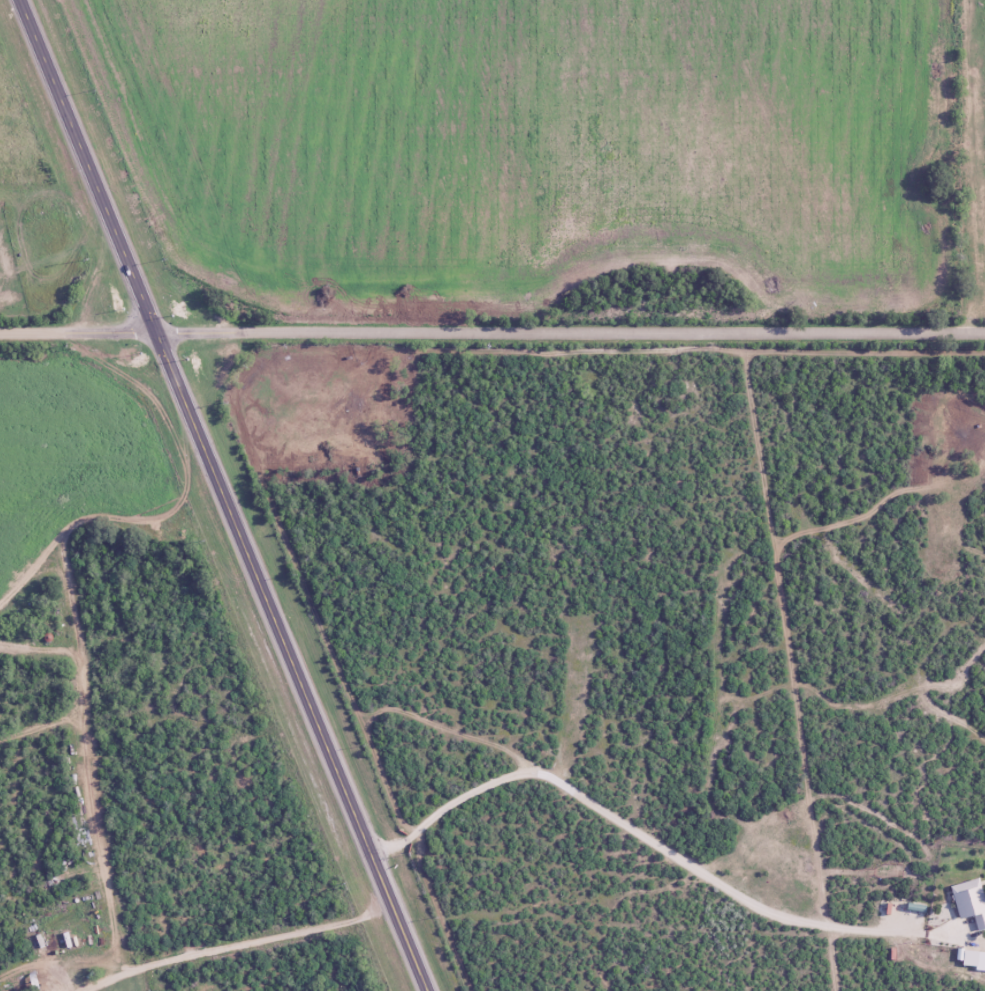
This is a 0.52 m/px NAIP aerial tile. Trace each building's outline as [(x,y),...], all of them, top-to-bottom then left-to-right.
[(333,794),(340,791),(330,767),(323,770),(333,794)] [(947,887),(954,922),(977,917),(980,931),(984,929),(984,913),(978,881),(947,887)] [(976,967),(976,950),(954,950),(954,967),(976,967)] [(35,990),(31,976),(26,977),(29,990),(30,990),(35,990)]
